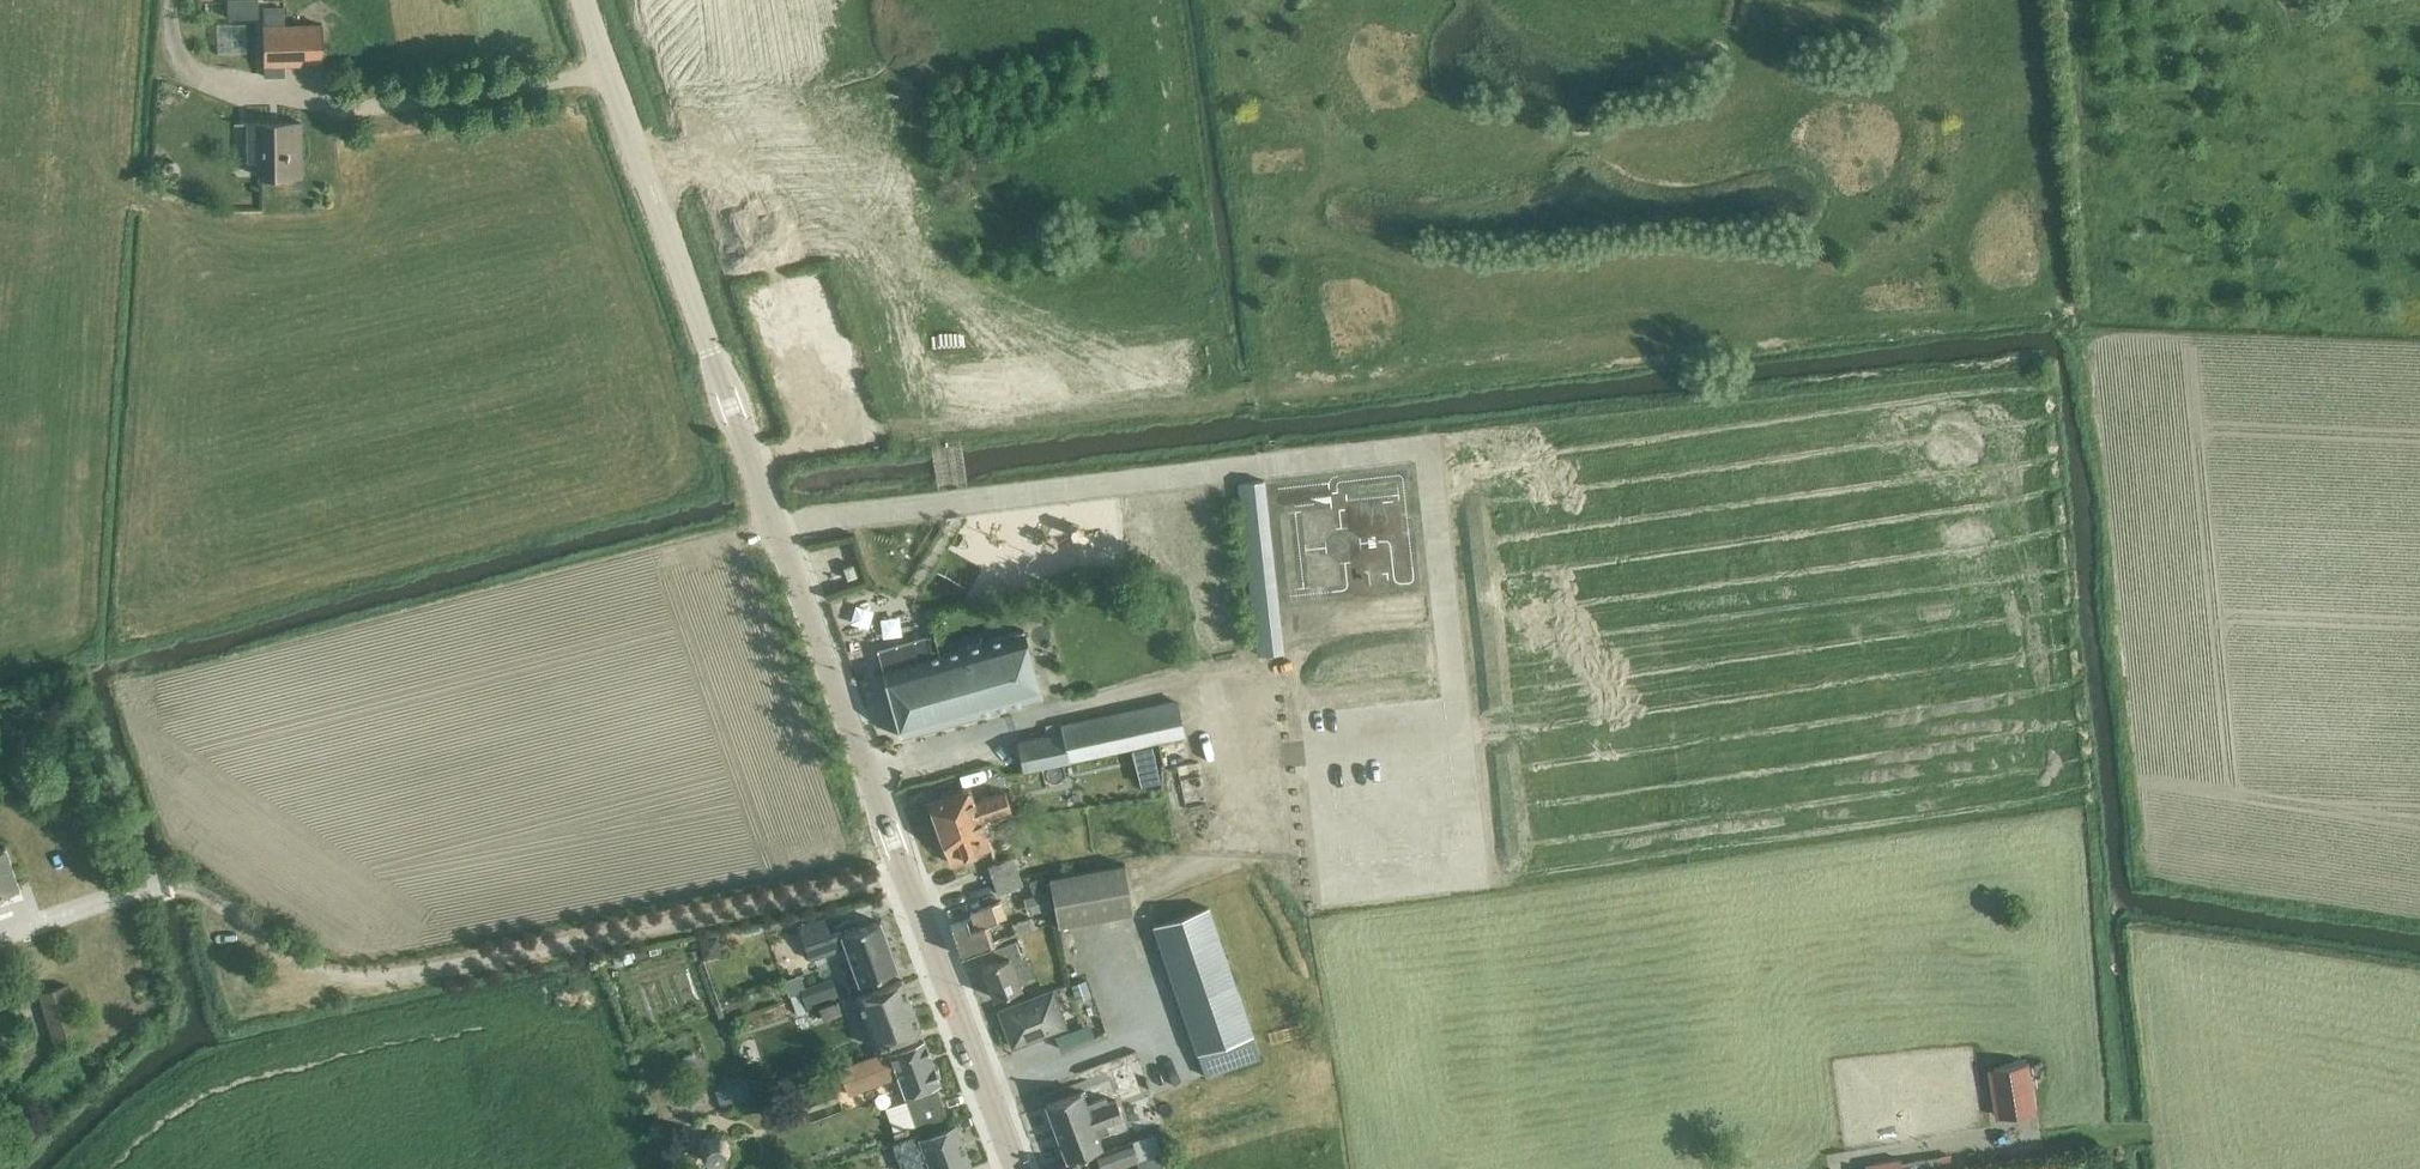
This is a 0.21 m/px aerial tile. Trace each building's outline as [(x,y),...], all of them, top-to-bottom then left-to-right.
[(258,0),(228,0),(228,17),(258,17),(258,0)] [(284,64),(322,63),(322,25),(285,25),(284,8),(263,8),(264,63),(264,77),(284,76),(284,64)] [(300,122),(248,123),(249,160),(259,160),(260,177),(301,176),(300,122)] [(1264,479),(1240,482),(1259,654),(1283,651),(1264,479)] [(857,575),(853,564),(844,567),(848,578),(857,575)] [(883,669),(902,736),(1043,696),(1024,629),(883,669)] [(1024,770),(1185,736),(1177,702),(1061,726),(1062,731),(1018,740),(1024,770)] [(1152,745),(1132,749),(1137,766),(1156,762),(1152,745)] [(971,786),(929,801),(936,820),(955,813),(959,821),(981,813),(985,824),(990,822),(987,815),(1010,807),(1003,789),(975,799),(971,786)] [(955,813),(936,820),(951,862),(993,847),(985,824),(981,813),(959,821),(955,813)] [(1159,843),(1143,847),(1146,862),(1162,859),(1159,843)] [(6,846),(0,848),(0,893),(20,886),(6,846)] [(988,867),(992,881),(1019,872),(1015,858),(988,867)] [(1134,910),(1125,863),(1049,876),(1058,924),(1134,910)] [(1024,885),(1019,872),(992,881),(998,895),(1024,885)] [(1047,892),(1033,896),(1038,912),(1052,908),(1047,892)] [(972,916),(951,924),(961,954),(996,942),(990,924),(1010,917),(1003,899),(970,911),(972,916)] [(1154,925),(1206,1075),(1261,1056),(1209,907),(1154,925)] [(862,981),(901,967),(884,921),(847,934),(845,930),(834,934),(827,915),(801,924),(813,957),(848,944),(862,981)] [(1033,916),(1014,923),(1018,935),(1036,928),(1033,916)] [(716,937),(701,941),(705,958),(720,954),(716,937)] [(1016,962),(1026,958),(1019,940),(997,948),(1001,959),(986,965),(997,996),(1024,987),(1016,962)] [(617,965),(633,960),(630,952),(614,958),(617,965)] [(797,974),(786,978),(790,992),(801,988),(797,974)] [(859,994),(878,1045),(923,1029),(904,978),(859,994)] [(1089,996),(1084,982),(1072,986),(1077,1001),(1089,996)] [(56,1049),(84,1039),(66,983),(37,992),(56,1049)] [(1070,1026),(1056,990),(1002,1010),(1016,1046),(1070,1026)] [(800,992),(791,995),(797,1014),(807,1010),(800,992)] [(837,999),(820,1006),(824,1019),(842,1013),(837,999)] [(901,1074),(910,1098),(887,1106),(896,1132),(948,1113),(939,1087),(935,1088),(933,1084),(942,1080),(927,1038),(894,1050),(893,1046),(841,1065),(850,1092),(901,1074)] [(695,1049),(684,1053),(688,1064),(699,1060),(695,1049)] [(2038,1111),(2030,1062),(1995,1068),(2002,1117),(2038,1111)] [(747,1078),(717,1089),(724,1106),(754,1095),(747,1078)] [(1108,1102),(1106,1097),(1088,1103),(1083,1091),(1048,1103),(1069,1158),(1103,1146),(1097,1128),(1125,1118),(1118,1099),(1108,1102)] [(895,1147),(903,1168),(966,1168),(973,1167),(974,1166),(957,1123),(922,1137),(895,1147)] [(733,1144),(733,1142),(732,1141),(732,1140),(731,1139),(730,1138),(729,1137),(728,1136),(727,1135),(725,1135),(725,1134),(724,1134),(723,1134),(722,1133),(721,1133),(720,1133),(718,1133),(717,1133),(716,1133),(715,1133),(714,1134),(713,1134),(711,1135),(710,1135),(709,1136),(708,1137),(708,1138),(707,1139),(706,1140),(705,1141),(705,1142),(704,1143),(704,1144),(704,1145),(703,1146),(703,1148),(703,1149),(703,1150),(704,1151),(704,1152),(704,1153),(705,1155),(706,1157),(707,1158),(707,1159),(708,1159),(709,1160),(710,1161),(711,1162),(712,1162),(714,1163),(715,1163),(716,1163),(717,1163),(718,1164),(719,1164),(721,1163),(722,1163),(723,1163),(724,1162),(725,1162),(726,1161),(727,1161),(728,1160),(729,1159),(730,1158),(731,1157),(732,1156),(732,1155),(733,1154),(733,1153),(733,1152),(734,1151),(734,1150),(734,1148),(734,1147),(734,1146),(734,1145),(733,1144)] [(1142,1157),(1136,1140),(1100,1152),(1106,1168),(1107,1168),(1142,1157)] [(1940,1156),(1942,1168),(1954,1168),(1952,1154),(1940,1156)] [(1900,1158),(1866,1164),(1867,1168),(1942,1168),(1940,1156),(1912,1160),(1900,1158)] [(1053,1168),(1083,1168),(1080,1160),(1053,1168)]
